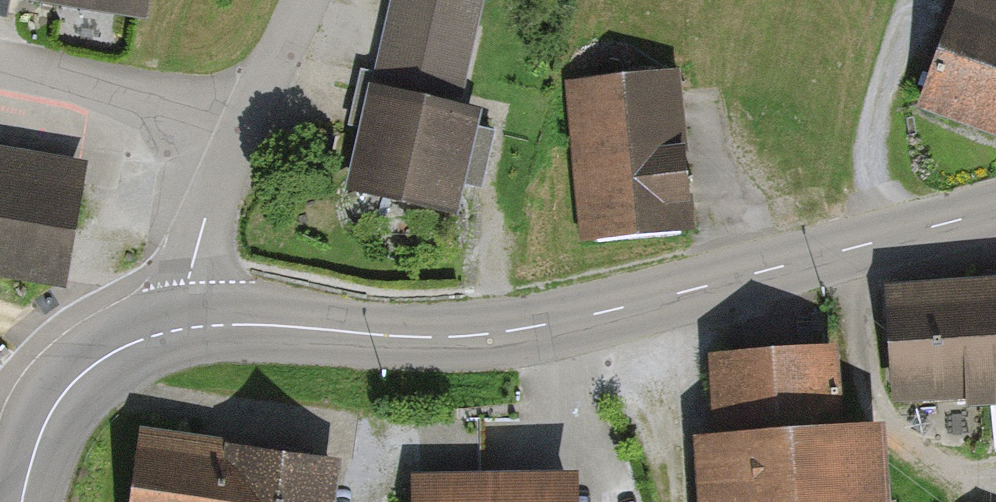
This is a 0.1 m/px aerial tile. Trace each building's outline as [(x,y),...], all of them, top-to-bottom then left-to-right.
[(17,17),(20,0),(0,0),(0,14),(17,17)] [(153,17),(156,0),(51,0),(153,17)] [(383,76),(454,92),(475,0),(400,0),(383,76)] [(931,110),(995,131),(995,0),(967,0),(931,110)] [(685,73),(570,84),(584,249),(700,239),(685,73)] [(474,114),(377,92),(357,182),(454,203),(474,114)] [(0,147),(0,267),(72,279),(92,162),(0,147)] [(894,279),(900,398),(995,394),(995,274),(894,279)] [(713,350),(717,437),(693,438),(696,501),(891,501),(887,418),(843,420),(839,345),(713,350)] [(139,427),(128,501),(337,501),(343,456),(139,427)] [(407,471),(407,501),(586,501),(586,470),(407,471)]
